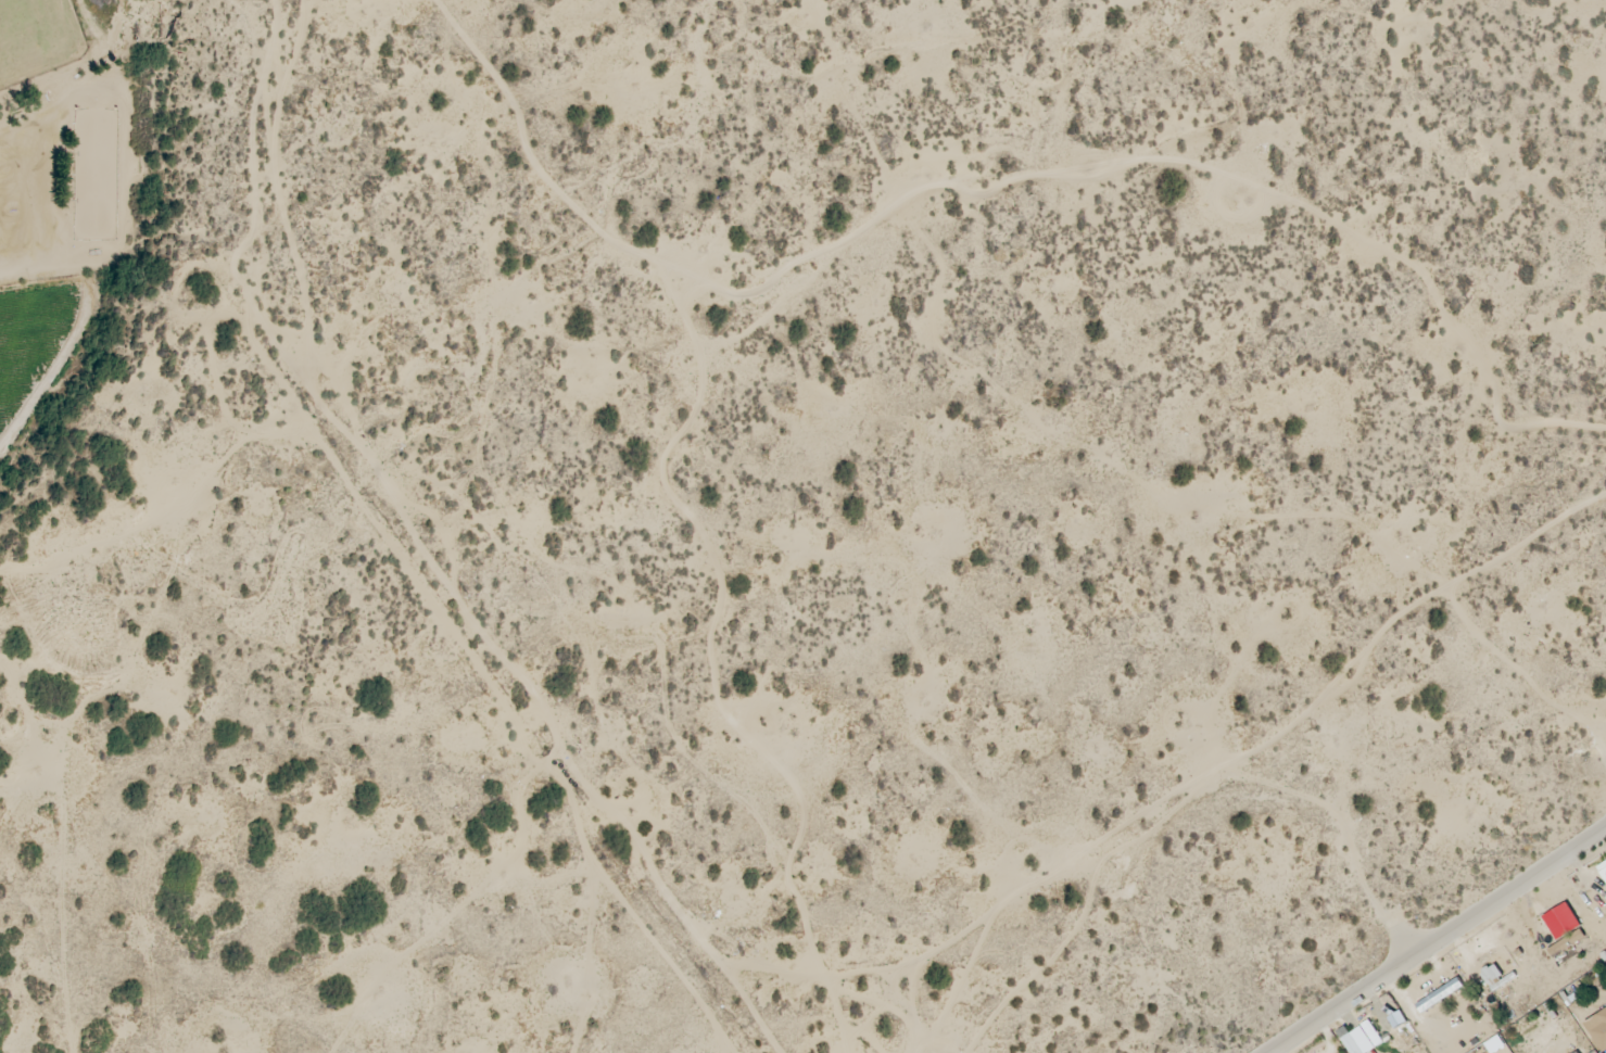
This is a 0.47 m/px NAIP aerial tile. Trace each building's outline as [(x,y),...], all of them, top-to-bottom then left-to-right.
[(1597,867),(1605,882),(1605,861),(1597,867)] [(1581,928),(1569,903),(1544,916),(1556,940),(1581,928)] [(1490,991),(1503,986),(1496,965),(1482,970),(1490,991)] [(1417,1004),(1422,1013),(1464,987),(1458,979),(1417,1004)] [(1603,1052),(1604,1052),(1605,1052),(1605,1010),(1584,1023),(1603,1052)] [(1408,1022),(1401,1011),(1388,1018),(1394,1030),(1408,1022)]
